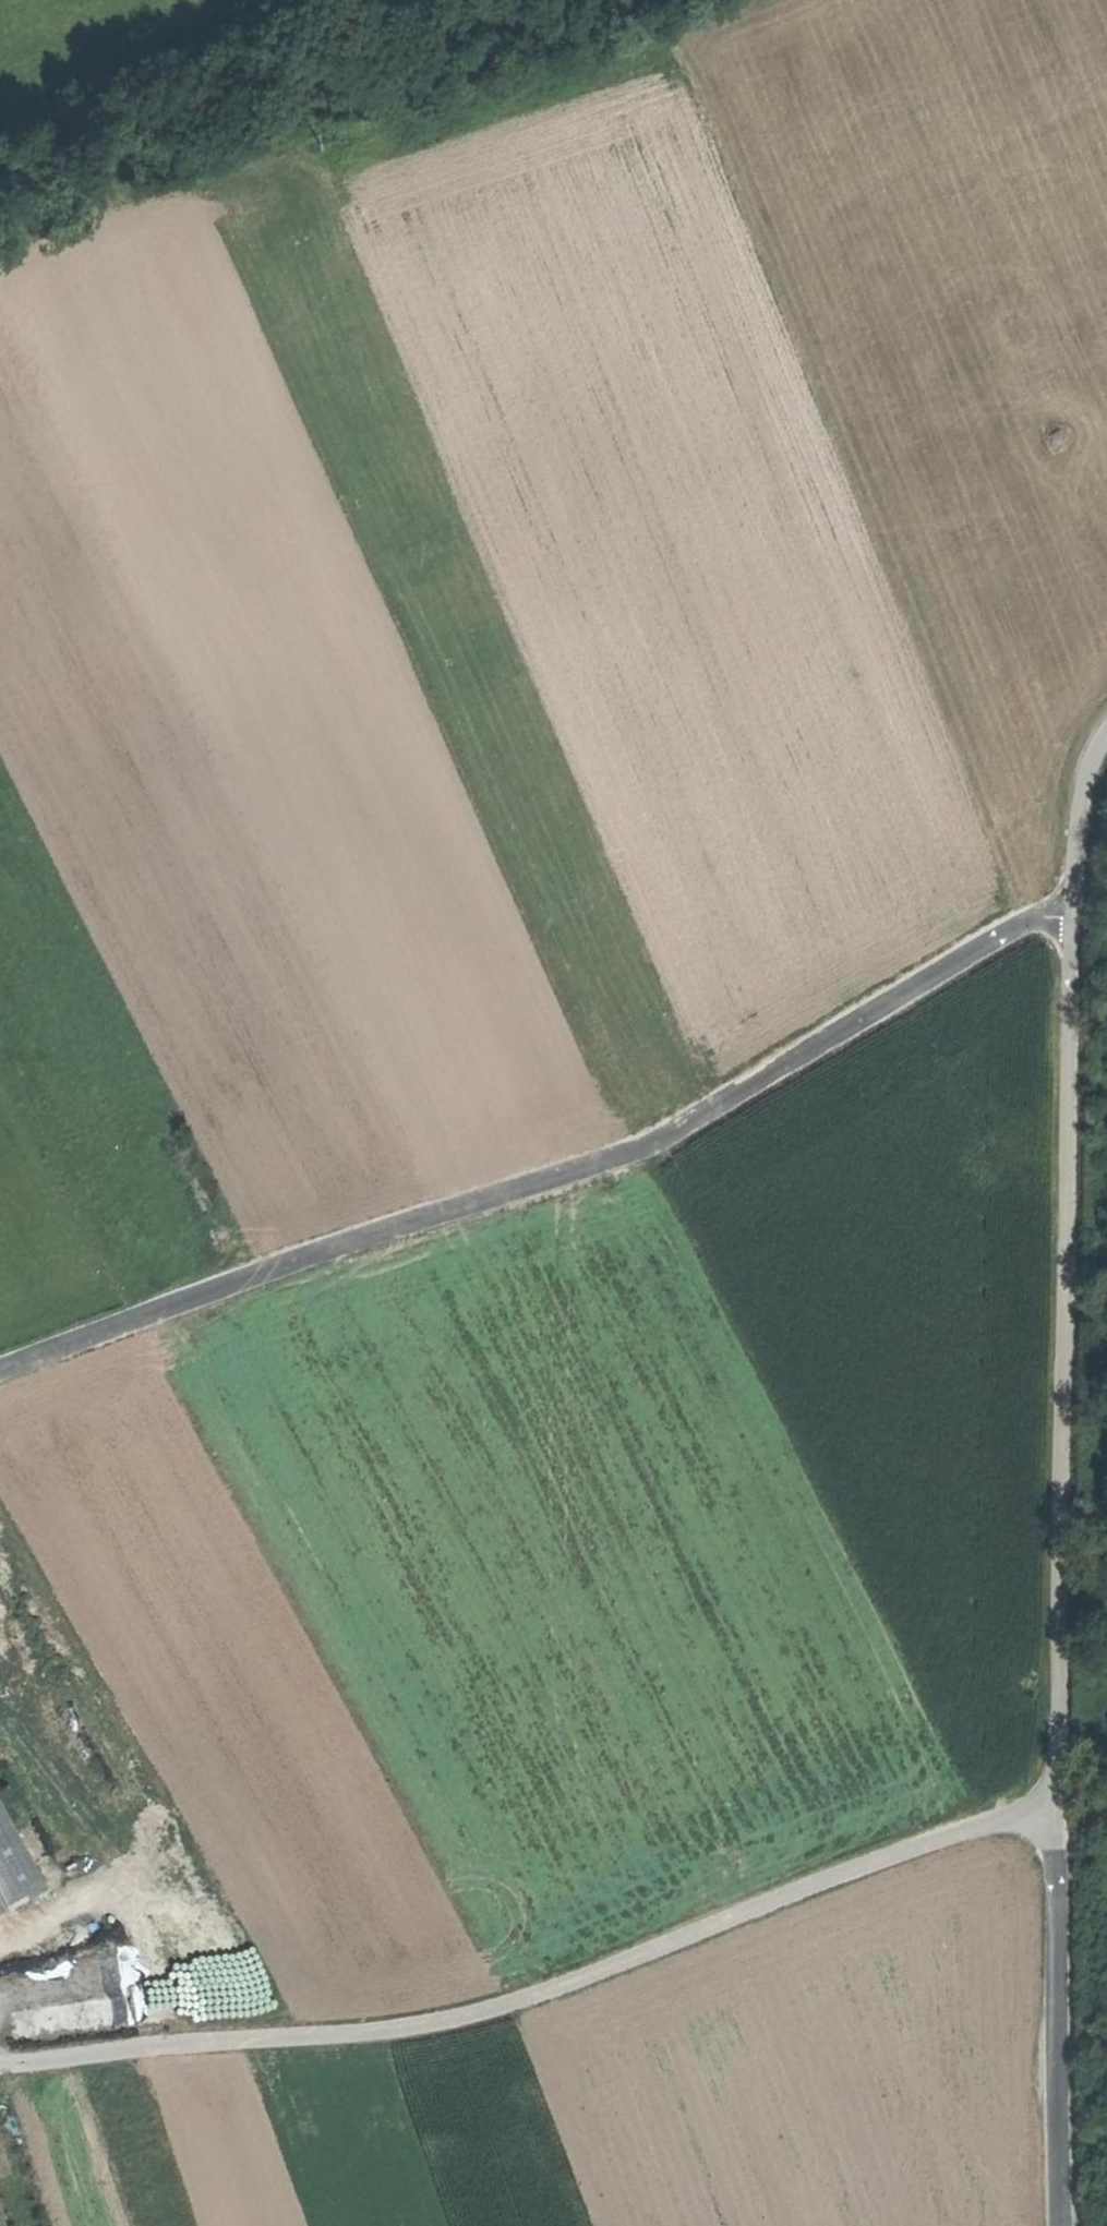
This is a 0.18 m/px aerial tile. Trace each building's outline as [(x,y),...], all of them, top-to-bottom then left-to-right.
[(0,1809),(0,1918),(46,1893),(0,1809)]
